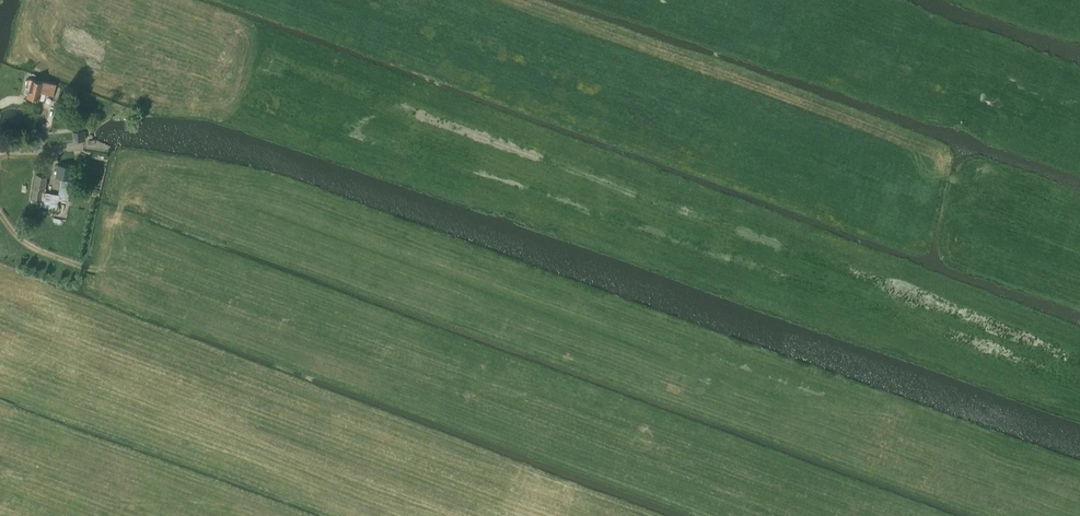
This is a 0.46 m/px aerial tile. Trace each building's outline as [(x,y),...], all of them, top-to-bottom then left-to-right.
[(42,82),(28,78),(26,86),(29,87),(27,97),(38,100),(40,92),(53,95),(56,84),(42,81),(42,82)] [(74,140),(85,139),(84,131),(73,132),(74,140)] [(70,180),(73,167),(57,164),(55,177),(60,178),(70,180)] [(71,180),(70,180),(60,178),(57,194),(42,191),(43,188),(44,188),(47,176),(36,174),(32,199),(40,201),(40,206),(57,209),(58,202),(68,203),(71,180)] [(128,205),(126,211),(136,214),(138,208),(128,205)]
